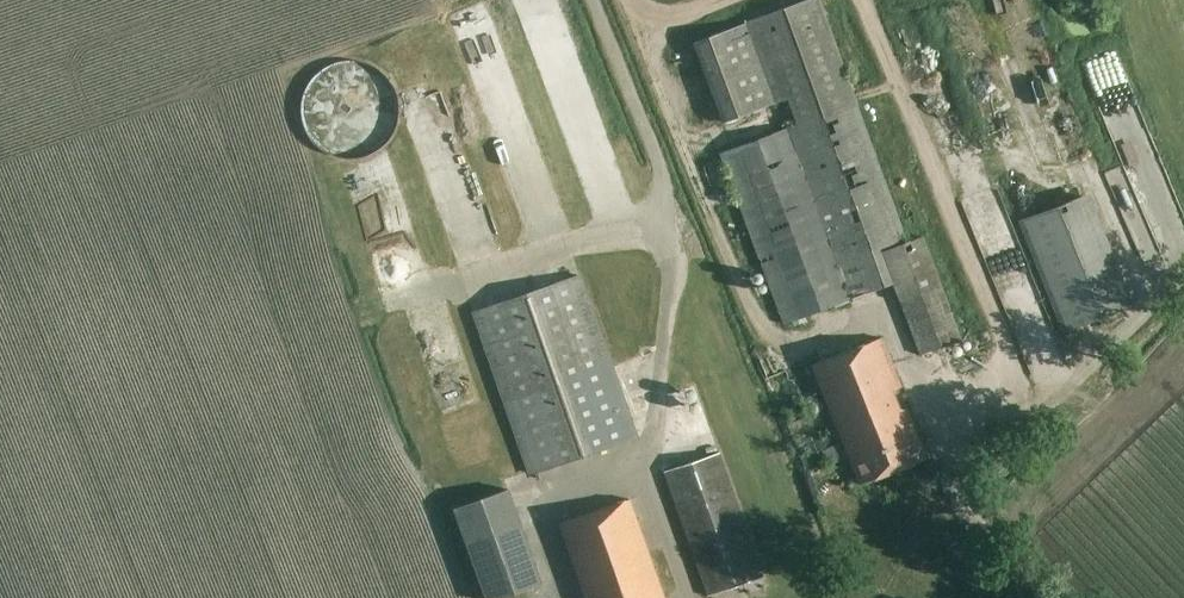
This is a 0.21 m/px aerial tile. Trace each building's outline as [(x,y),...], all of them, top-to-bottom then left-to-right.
[(821,0),(802,0),(692,40),(723,123),(787,98),(796,124),(720,152),(783,325),(893,283),(919,355),(961,340),(925,234),(910,240),(821,0)] [(929,110),(951,97),(940,78),(918,90),(929,110)] [(1136,172),(1117,171),(1116,186),(1135,188),(1136,172)] [(1134,305),(1090,192),(1018,221),(1063,334),(1134,305)] [(582,272),(471,312),(529,475),(638,437),(582,272)] [(883,338),(813,365),(858,483),(926,457),(908,406),(900,409),(893,390),(902,387),(883,338)] [(720,452),(663,472),(706,596),(764,576),(720,452)] [(540,583),(507,490),(453,509),(484,597),(497,597),(540,583)] [(630,499),(559,524),(584,597),(664,597),(630,499)]
